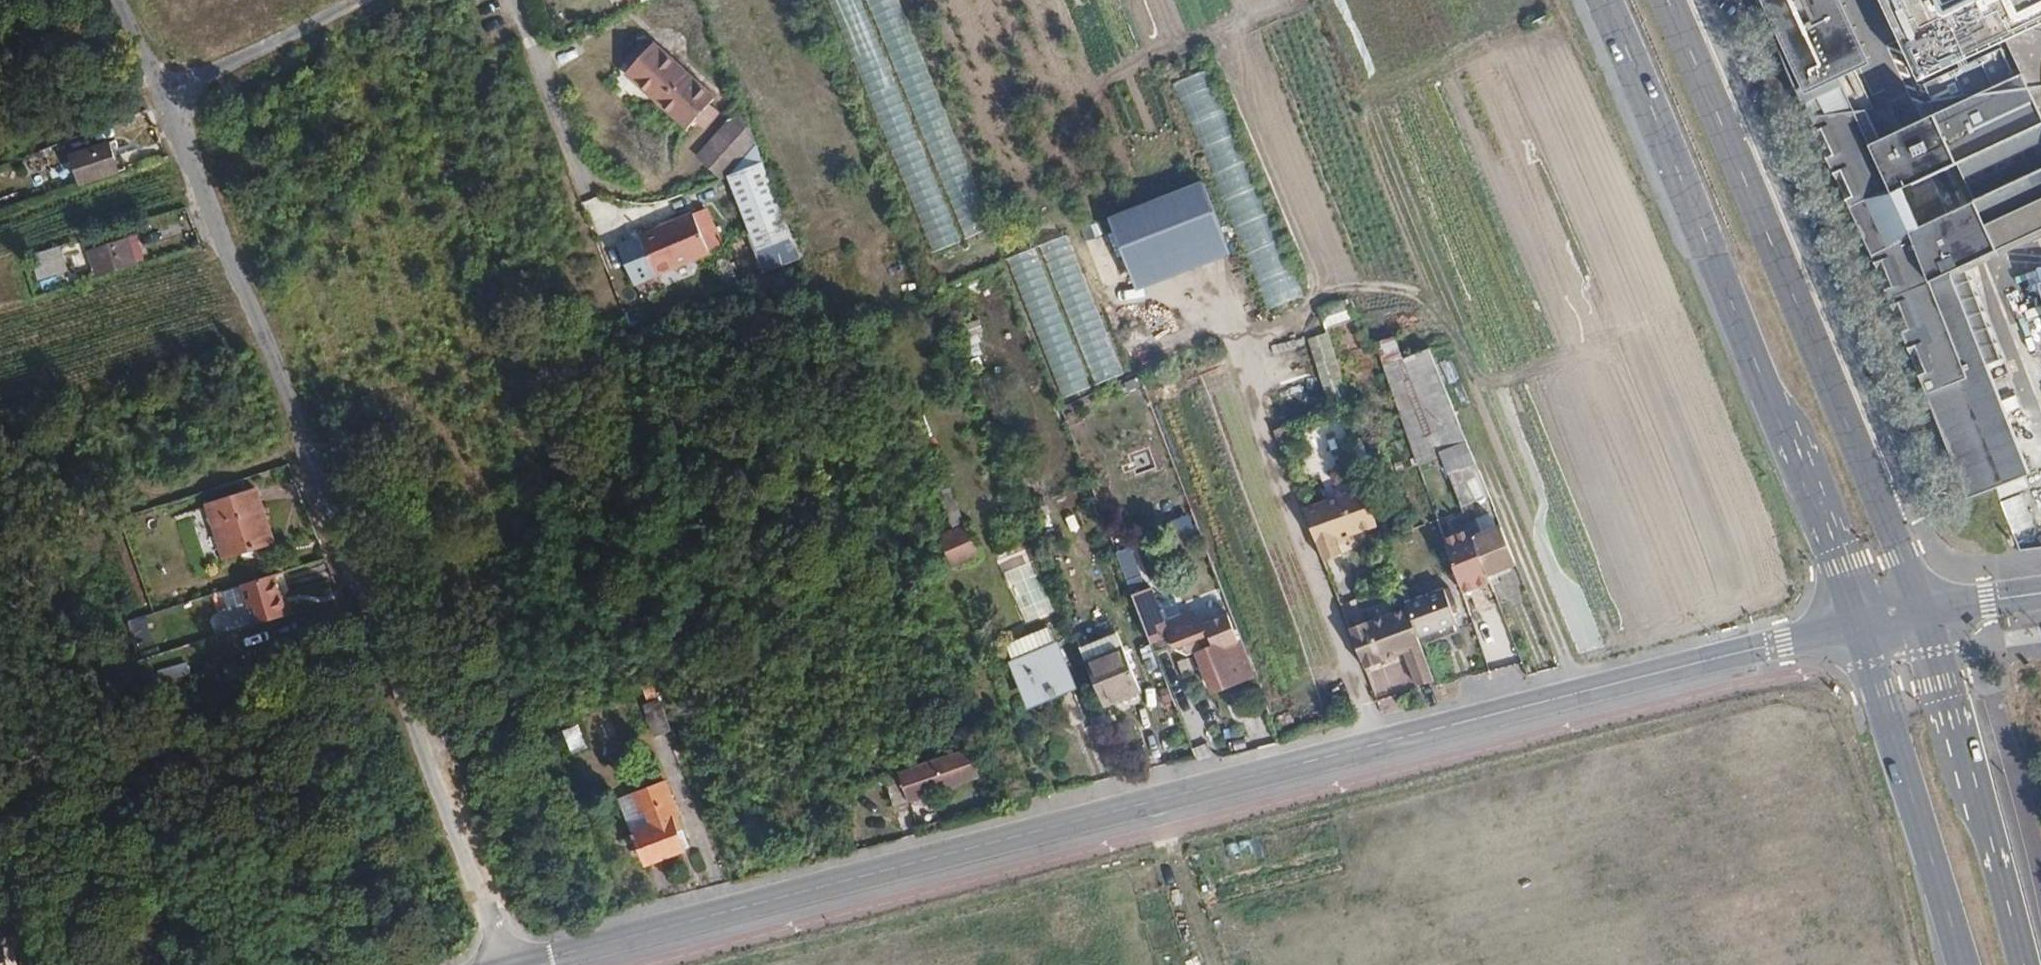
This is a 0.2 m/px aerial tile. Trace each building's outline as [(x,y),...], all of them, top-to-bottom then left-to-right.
[(933,253),(966,240),(864,0),(863,0),(829,0),(933,253)] [(864,0),(966,240),(998,226),(901,0),(865,0),(864,0)] [(1817,120),(1861,106),(1846,73),(1876,59),(1849,0),(1759,0),(1817,120)] [(1927,75),(2009,40),(2025,72),(2040,68),(2040,0),(1893,0),(1927,75)] [(636,61),(646,49),(640,43),(629,55),(636,61)] [(636,61),(632,66),(625,72),(687,129),(713,99),(652,44),(646,49),(636,61)] [(625,60),(632,66),(636,61),(629,55),(625,60)] [(1208,66),(1170,82),(1264,306),(1303,290),(1208,66)] [(2017,75),(1937,113),(1909,127),(1876,143),(1861,106),(1817,120),(1967,492),(2029,468),(1987,365),(2002,358),(1973,286),(1968,259),(2040,224),(2040,68),(2025,72),(2017,75)] [(755,140),(743,109),(699,156),(721,176),(755,140)] [(113,146),(76,157),(83,184),(121,172),(113,146)] [(766,168),(743,177),(770,244),(792,235),(766,168)] [(1234,250),(1206,179),(1109,218),(1137,290),(1234,250)] [(696,220),(642,243),(644,246),(641,249),(645,258),(649,258),(658,281),(712,258),(696,220)] [(801,256),(792,235),(770,244),(778,265),(801,256)] [(1068,236),(1038,247),(1096,385),(1125,374),(1068,236)] [(136,237),(125,240),(133,264),(143,261),(136,237)] [(99,279),(134,268),(133,264),(125,240),(90,252),(99,279)] [(1038,247),(1007,259),(1065,397),(1096,385),(1038,247)] [(40,281),(65,274),(56,249),(31,257),(40,281)] [(1353,314),(1347,298),(1320,309),(1325,326),(1353,314)] [(1324,397),(1340,394),(1328,333),(1312,336),(1324,397)] [(1477,465),(1430,349),(1402,360),(1448,476),(1477,465)] [(1288,438),(1284,428),(1274,432),(1278,442),(1288,438)] [(1448,476),(1461,507),(1489,496),(1477,465),(1448,476)] [(270,482),(223,497),(239,549),(288,533),(270,482)] [(1364,489),(1304,512),(1324,564),(1342,557),(1336,543),(1378,528),(1364,489)] [(1468,526),(1481,556),(1489,576),(1517,564),(1500,523),(1492,526),(1489,518),(1468,526)] [(969,525),(957,529),(941,537),(954,569),(982,557),(969,525)] [(1155,588),(1144,592),(1126,547),(1116,551),(1151,641),(1153,644),(1171,636),(1175,648),(1189,655),(1199,652),(1218,645),(1220,649),(1241,641),(1231,615),(1206,624),(1200,615),(1185,613),(1166,620),(1163,610),(1162,610),(1155,588)] [(1481,556),(1454,566),(1464,595),(1492,584),(1489,576),(1481,556)] [(1005,574),(1025,622),(1055,611),(1035,562),(1005,574)] [(292,597),(286,576),(249,588),(260,625),(297,613),(292,597)] [(1406,602),(1408,608),(1419,637),(1458,621),(1444,588),(1406,602)] [(299,594),(292,597),(297,613),(304,611),(299,594)] [(1417,684),(1434,681),(1419,637),(1408,608),(1365,624),(1365,622),(1349,629),(1364,669),(1380,663),(1379,661),(1412,649),(1415,655),(1407,658),(1417,684)] [(1048,626),(1007,643),(1029,698),(1048,691),(1050,696),(1074,687),(1048,626)] [(1081,646),(1087,662),(1124,646),(1118,631),(1081,646)] [(1214,691),(1255,676),(1241,641),(1220,649),(1218,645),(1199,652),(1214,691)] [(1105,705),(1141,689),(1126,651),(1124,646),(1087,662),(1105,705)] [(661,702),(646,708),(658,738),(673,732),(661,702)] [(964,742),(885,772),(895,801),(974,771),(964,742)] [(677,835),(684,833),(679,820),(680,820),(667,783),(634,795),(642,815),(648,813),(654,828),(635,835),(647,865),(684,852),(677,835)] [(620,800),(633,836),(635,835),(654,828),(648,813),(642,815),(634,795),(620,800)] [(690,850),(684,833),(677,835),(684,852),(690,850)] [(170,960),(171,964),(194,964),(190,954),(170,960)]
